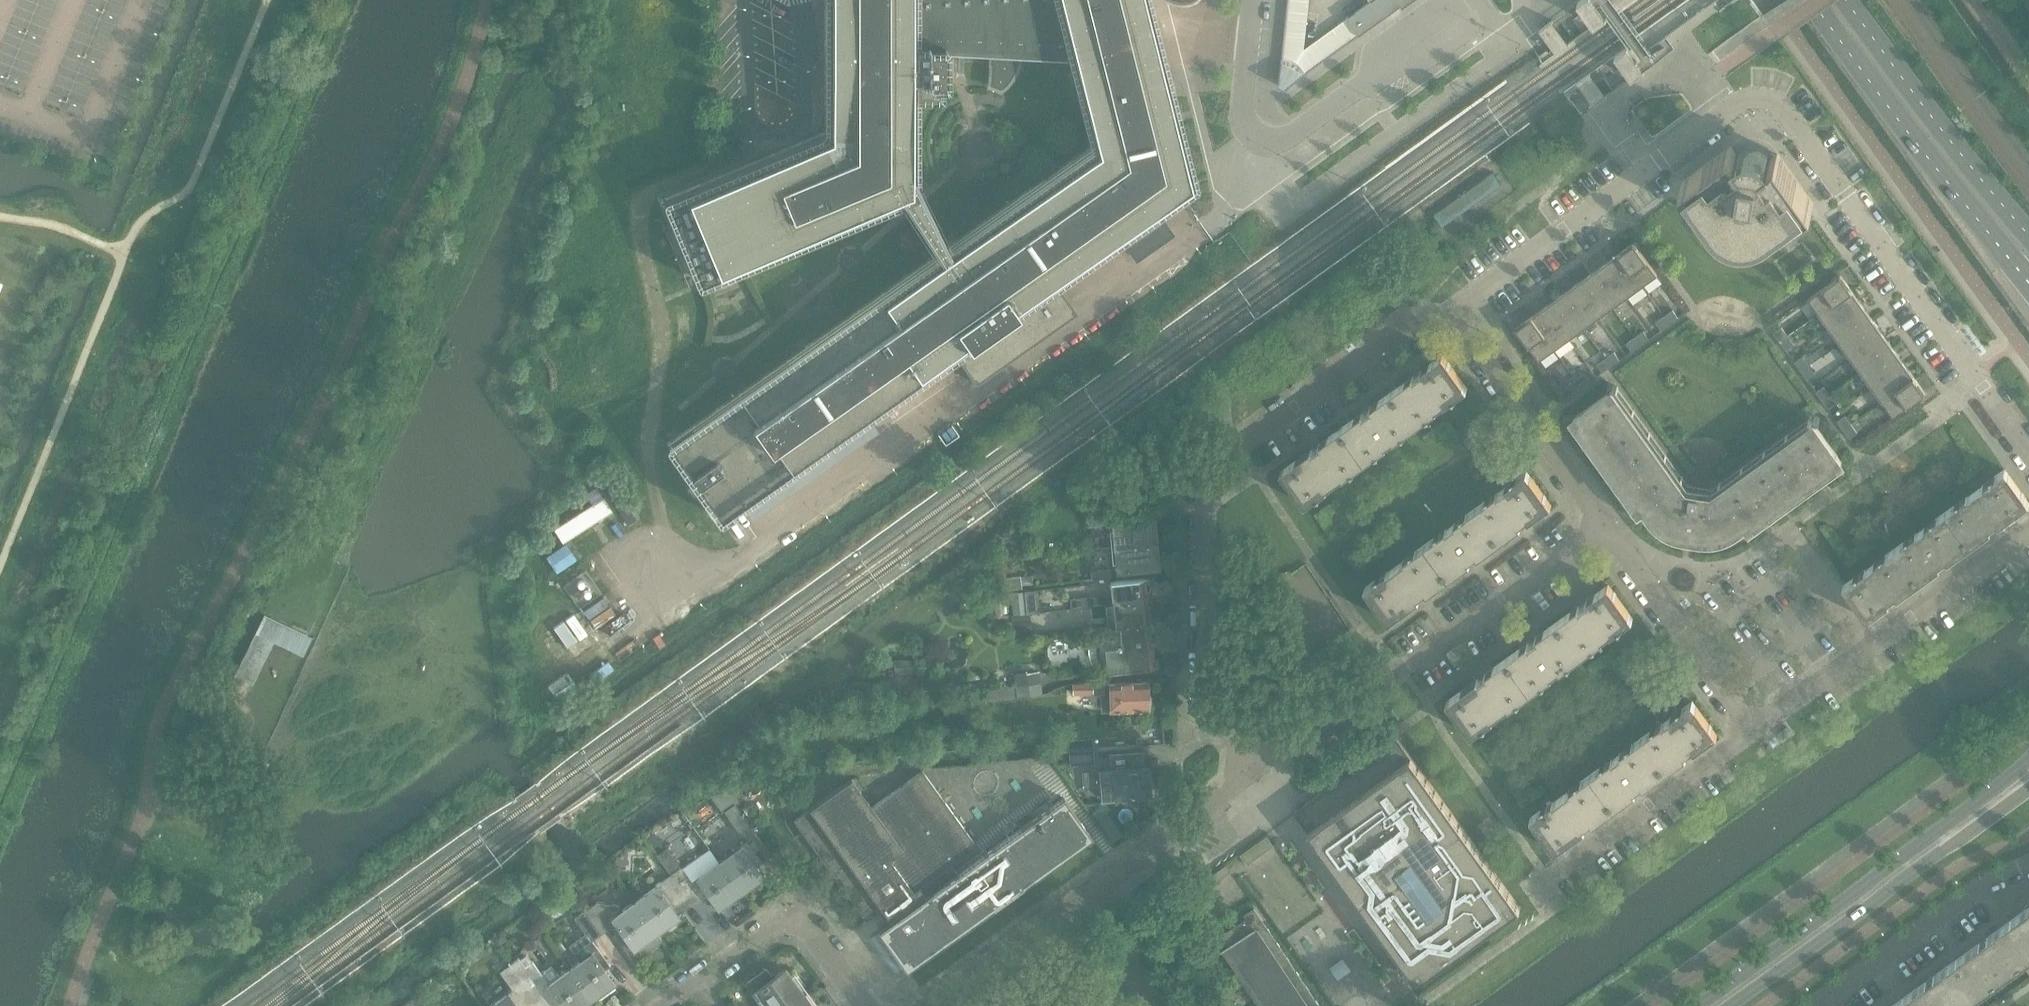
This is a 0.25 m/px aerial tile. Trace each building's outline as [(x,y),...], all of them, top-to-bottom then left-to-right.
[(720,518),(1194,184),(1148,0),(826,0),(826,45),(826,132),(665,199),(700,283),(916,193),(917,92),(939,92),(939,80),(945,81),(945,44),(992,46),(995,51),(993,53),(993,56),(993,59),(993,72),(991,85),(1000,88),(1002,87),(1008,82),(1013,75),(1016,68),(1018,60),(1018,52),(1020,48),(1068,50),(1092,146),(948,247),(938,254),(668,444),(720,518)] [(1372,1),(1347,18),(1348,19),(1360,36),(1369,29),(1401,6),(1403,9),(1415,0),(1371,0),(1372,1)] [(1579,3),(1586,13),(1598,5),(1607,18),(1621,8),(1615,0),(1582,0),(1579,3)] [(1710,17),(1711,19),(1727,42),(1761,18),(1764,16),(1752,0),(1734,0),(1710,17)] [(1626,68),(1633,78),(1646,69),(1646,68),(1658,59),(1650,47),(1668,34),(1671,32),(1663,21),(1628,46),(1637,59),(1626,68)] [(1279,85),(1280,85),(1281,85),(1285,88),(1286,89),(1307,74),(1301,64),(1294,60),(1282,59),(1279,85)] [(1698,204),(1697,204),(1698,205),(1694,208),(1706,225),(1708,229),(1712,232),(1716,236),(1721,239),(1724,241),(1729,243),(1735,245),(1740,246),(1745,247),(1750,247),(1754,246),(1760,245),(1765,244),(1770,242),(1774,239),(1778,237),(1795,225),(1792,220),(1793,220),(1792,219),(1814,203),(1783,161),(1775,167),(1767,156),(1770,155),(1768,153),(1766,151),(1763,150),(1761,149),(1758,148),(1755,147),(1751,147),(1748,147),(1745,148),(1743,149),(1740,150),(1741,152),(1731,159),(1725,151),(1682,182),(1698,204)] [(1494,173),(1435,215),(1443,227),(1503,185),(1494,173)] [(1620,253),(1643,286),(1658,275),(1635,242),(1620,253)] [(1605,264),(1629,296),(1643,286),(1620,253),(1605,264)] [(1591,274),(1614,307),(1629,296),(1605,264),(1591,274)] [(1591,274),(1576,285),(1599,317),(1614,307),(1591,274)] [(1809,298),(1820,313),(1852,290),(1841,275),(1809,298)] [(1561,295),(1585,328),(1599,317),(1576,285),(1561,295)] [(1820,313),(1830,328),(1863,305),(1852,290),(1820,313)] [(1547,306),(1570,338),(1585,328),(1561,295),(1547,306)] [(963,358),(978,380),(1073,313),(1072,312),(1064,318),(1049,297),(963,358)] [(1863,305),(1830,328),(1841,342),(1873,319),(1863,305)] [(1532,316),(1555,349),(1570,338),(1547,306),(1532,316)] [(1665,316),(1671,324),(1679,318),(1674,310),(1665,316)] [(1555,349),(1532,316),(1517,328),(1540,360),(1555,349)] [(1671,324),(1665,316),(1656,322),(1662,330),(1671,324)] [(1884,334),(1873,319),(1841,342),(1851,357),(1884,334)] [(1774,333),(1781,342),(1789,336),(1782,327),(1774,333)] [(1636,337),(1641,345),(1650,339),(1644,331),(1636,337)] [(1851,357),(1862,372),(1895,349),(1884,334),(1851,357)] [(1789,336),(1781,342),(1787,350),(1795,344),(1789,336)] [(1641,345),(1636,337),(1627,343),(1633,351),(1641,345)] [(1862,372),(1873,387),(1905,364),(1895,349),(1862,372)] [(1607,358),(1612,366),(1621,360),(1615,352),(1607,358)] [(1393,392),(1416,424),(1467,387),(1444,356),(1393,392)] [(1796,362),(1802,371),(1810,365),(1803,356),(1796,362)] [(1612,366),(1607,358),(1598,364),(1604,372),(1612,366)] [(1905,364),(1873,387),(1883,402),(1916,378),(1905,364)] [(1810,365),(1802,371),(1808,379),(1816,374),(1810,365)] [(1577,379),(1583,387),(1592,381),(1586,373),(1577,379)] [(1916,378),(1883,402),(1894,417),(1926,393),(1916,378)] [(1583,387),(1577,379),(1569,385),(1574,393),(1583,387)] [(1817,391),(1823,400),(1831,394),(1825,386),(1817,391)] [(1686,491),(1613,390),(1574,418),(1640,510),(1645,506),(1651,515),(1654,518),(1657,522),(1662,525),(1665,528),(1670,531),(1674,533),(1679,534),(1683,535),(1702,538),(1707,539),(1712,539),(1717,538),(1721,537),(1726,536),(1730,534),(1734,532),(1739,529),(1747,523),(1751,528),(1843,461),(1815,423),(1713,495),(1686,491)] [(1416,424),(1393,392),(1342,429),(1365,461),(1416,424)] [(1831,394),(1823,400),(1829,409),(1837,403),(1831,394)] [(1838,421),(1844,429),(1852,424),(1846,415),(1838,421)] [(1852,424),(1844,429),(1850,438),(1858,432),(1852,424)] [(1365,461),(1342,429),(1313,450),(1284,471),(1283,472),(1306,503),(1365,461)] [(1943,515),(1966,547),(2028,502),(2006,470),(1943,515)] [(1477,509),(1500,541),(1551,504),(1528,472),(1477,509)] [(556,528),(565,542),(615,509),(605,495),(556,528)] [(1426,545),(1449,577),(1500,541),(1477,509),(1426,545)] [(1087,515),(1088,526),(1109,524),(1108,513),(1087,515)] [(1896,549),(1919,581),(1966,547),(1943,515),(1896,549)] [(1109,531),(1110,546),(1155,542),(1153,519),(1112,523),(1113,531),(1109,531)] [(1155,542),(1110,546),(1112,563),(1116,563),(1117,571),(1157,566),(1155,542)] [(1449,577),(1426,545),(1367,587),(1390,620),(1449,577)] [(1919,581),(1896,549),(1845,586),(1868,618),(1919,581)] [(1091,571),(1092,580),(1111,578),(1111,569),(1091,571)] [(1013,578),(1014,587),(1033,585),(1032,576),(1013,578)] [(1086,607),(1112,604),(1149,600),(1148,591),(1150,586),(1147,581),(1147,579),(1110,583),(1083,586),(1086,607)] [(1558,623),(1582,654),(1632,618),(1609,586),(1558,623)] [(1011,593),(1013,615),(1040,612),(1038,590),(1011,593)] [(1149,603),(1149,600),(1112,604),(1115,626),(1151,622),(1151,613),(1152,608),(1149,603)] [(306,653),(314,633),(264,613),(239,675),(257,682),(274,641),(306,653)] [(1099,639),(1099,650),(1154,644),(1153,635),(1155,630),(1152,625),(1151,622),(1115,626),(1101,627),(1099,639)] [(1508,659),(1531,691),(1582,654),(1558,623),(1508,659)] [(1154,644),(1099,650),(1101,660),(1104,673),(1120,671),(1158,667),(1157,666),(1156,666),(1155,657),(1157,652),(1154,647),(1154,644)] [(898,658),(899,682),(916,682),(916,658),(898,658)] [(1531,691),(1508,659),(1449,702),(1472,734),(1531,691)] [(1015,673),(1016,685),(1041,682),(1040,671),(1015,673)] [(1041,682),(1016,685),(1017,696),(1042,694),(1041,682)] [(1100,694),(1101,711),(1147,710),(1147,707),(1150,704),(1150,697),(1147,694),(1146,682),(1104,684),(1105,694),(1100,694)] [(1072,685),(1073,695),(1093,694),(1093,684),(1072,685)] [(1642,739),(1665,771),(1716,734),(1693,702),(1642,739)] [(1384,715),(1391,725),(1400,719),(1393,710),(1384,715)] [(1521,910),(1399,739),(1295,813),(1418,984),(1521,910)] [(1642,739),(1592,775),(1615,807),(1665,771),(1642,739)] [(1084,741),(1069,742),(1071,765),(1086,764),(1084,741)] [(1119,797),(1122,798),(1126,796),(1149,794),(1147,768),(1100,771),(1102,798),(1119,797)] [(866,920),(866,921),(882,909),(891,922),(878,931),(880,933),(882,931),(907,966),(905,968),(906,969),(1091,836),(1064,797),(958,873),(951,864),(973,848),(974,847),(975,845),(975,843),(974,841),(923,770),(870,808),(851,781),(853,780),(852,778),(795,821),(866,920)] [(1615,807),(1592,775),(1533,818),(1556,850),(1615,807)] [(724,812),(740,835),(750,827),(734,804),(724,812)] [(719,862),(741,892),(763,876),(754,863),(760,859),(747,841),(719,862)] [(681,867),(671,874),(688,898),(698,892),(704,899),(709,895),(719,909),(741,892),(719,862),(697,877),(697,878),(691,881),(681,867)] [(635,902),(657,933),(679,917),(673,909),(688,898),(671,874),(661,881),(662,883),(635,902)] [(597,902),(584,912),(600,935),(608,929),(632,961),(661,940),(656,933),(657,933),(635,902),(623,910),(621,907),(597,902)] [(569,970),(591,1000),(614,984),(605,971),(611,967),(592,941),(600,935),(584,912),(582,913),(577,907),(570,912),(575,919),(574,919),(586,935),(569,947),(580,962),(569,970)] [(2011,920),(2011,921),(2013,922),(2023,936),(2024,938),(2028,945),(2028,907),(2024,911),(2023,912),(2011,920)] [(1255,909),(1246,915),(1248,919),(1223,936),(1229,946),(1225,948),(1263,1005),(1320,1005),(1255,909)] [(1957,959),(1981,993),(1984,991),(2023,962),(2028,958),(2028,945),(2024,938),(2023,936),(2013,922),(2011,921),(2011,920),(2010,921),(1999,929),(1998,930),(1957,959)] [(569,970),(560,977),(552,966),(541,974),(527,954),(511,964),(510,965),(539,1005),(549,999),(554,1005),(555,1005),(560,1002),(563,1005),(584,1005),(591,1000),(569,970)] [(1957,959),(1903,998),(1909,1005),(1963,1005),(1981,993),(1957,959)] [(490,1005),(539,1005),(510,965),(500,972),(513,990),(509,994),(508,993),(490,1005)] [(767,1005),(786,1005),(803,994),(785,969),(773,977),(767,968),(744,984),(752,994),(756,991),(767,1005)] [(803,994),(786,1005),(812,1005),(803,994)] [(1903,998),(1892,1005),(1909,1005),(1903,998)]
